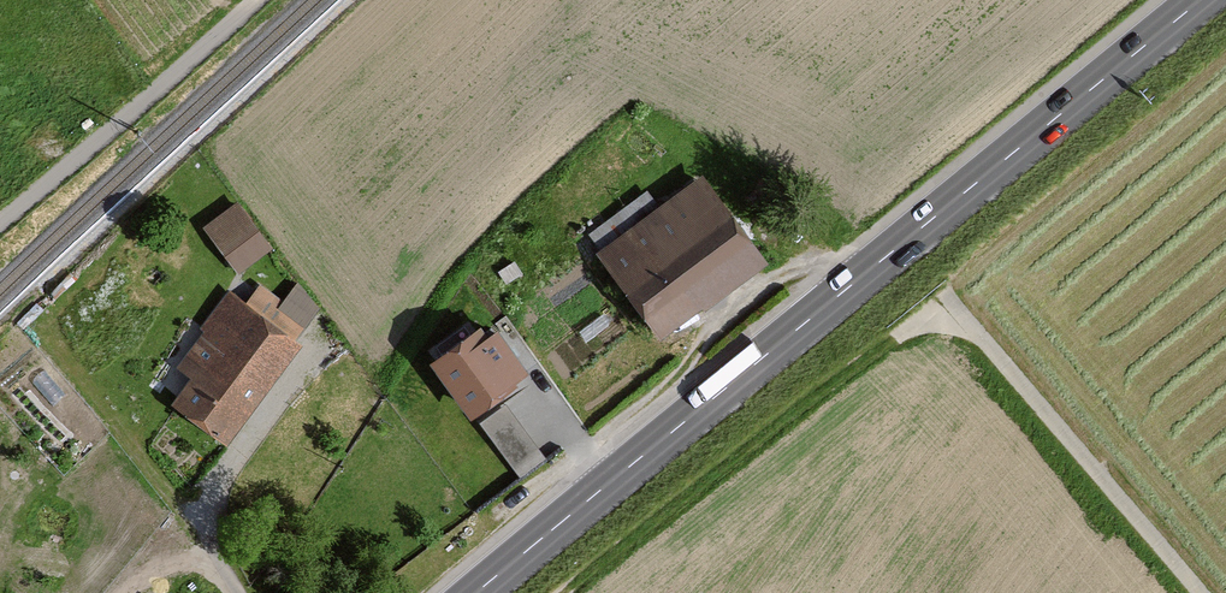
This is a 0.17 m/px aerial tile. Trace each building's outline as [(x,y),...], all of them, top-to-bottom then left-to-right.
[(762,264),(699,178),(588,258),(651,344),(762,264)] [(203,231),(236,277),(268,255),(236,209),(203,231)] [(241,308),(225,296),(196,333),(201,337),(174,371),(186,381),(167,406),(222,449),(299,350),(291,344),(306,325),(257,287),(241,308)] [(511,388),(471,331),(422,366),(462,422),(511,388)] [(481,412),(520,473),(550,455),(511,393),(481,412)]
